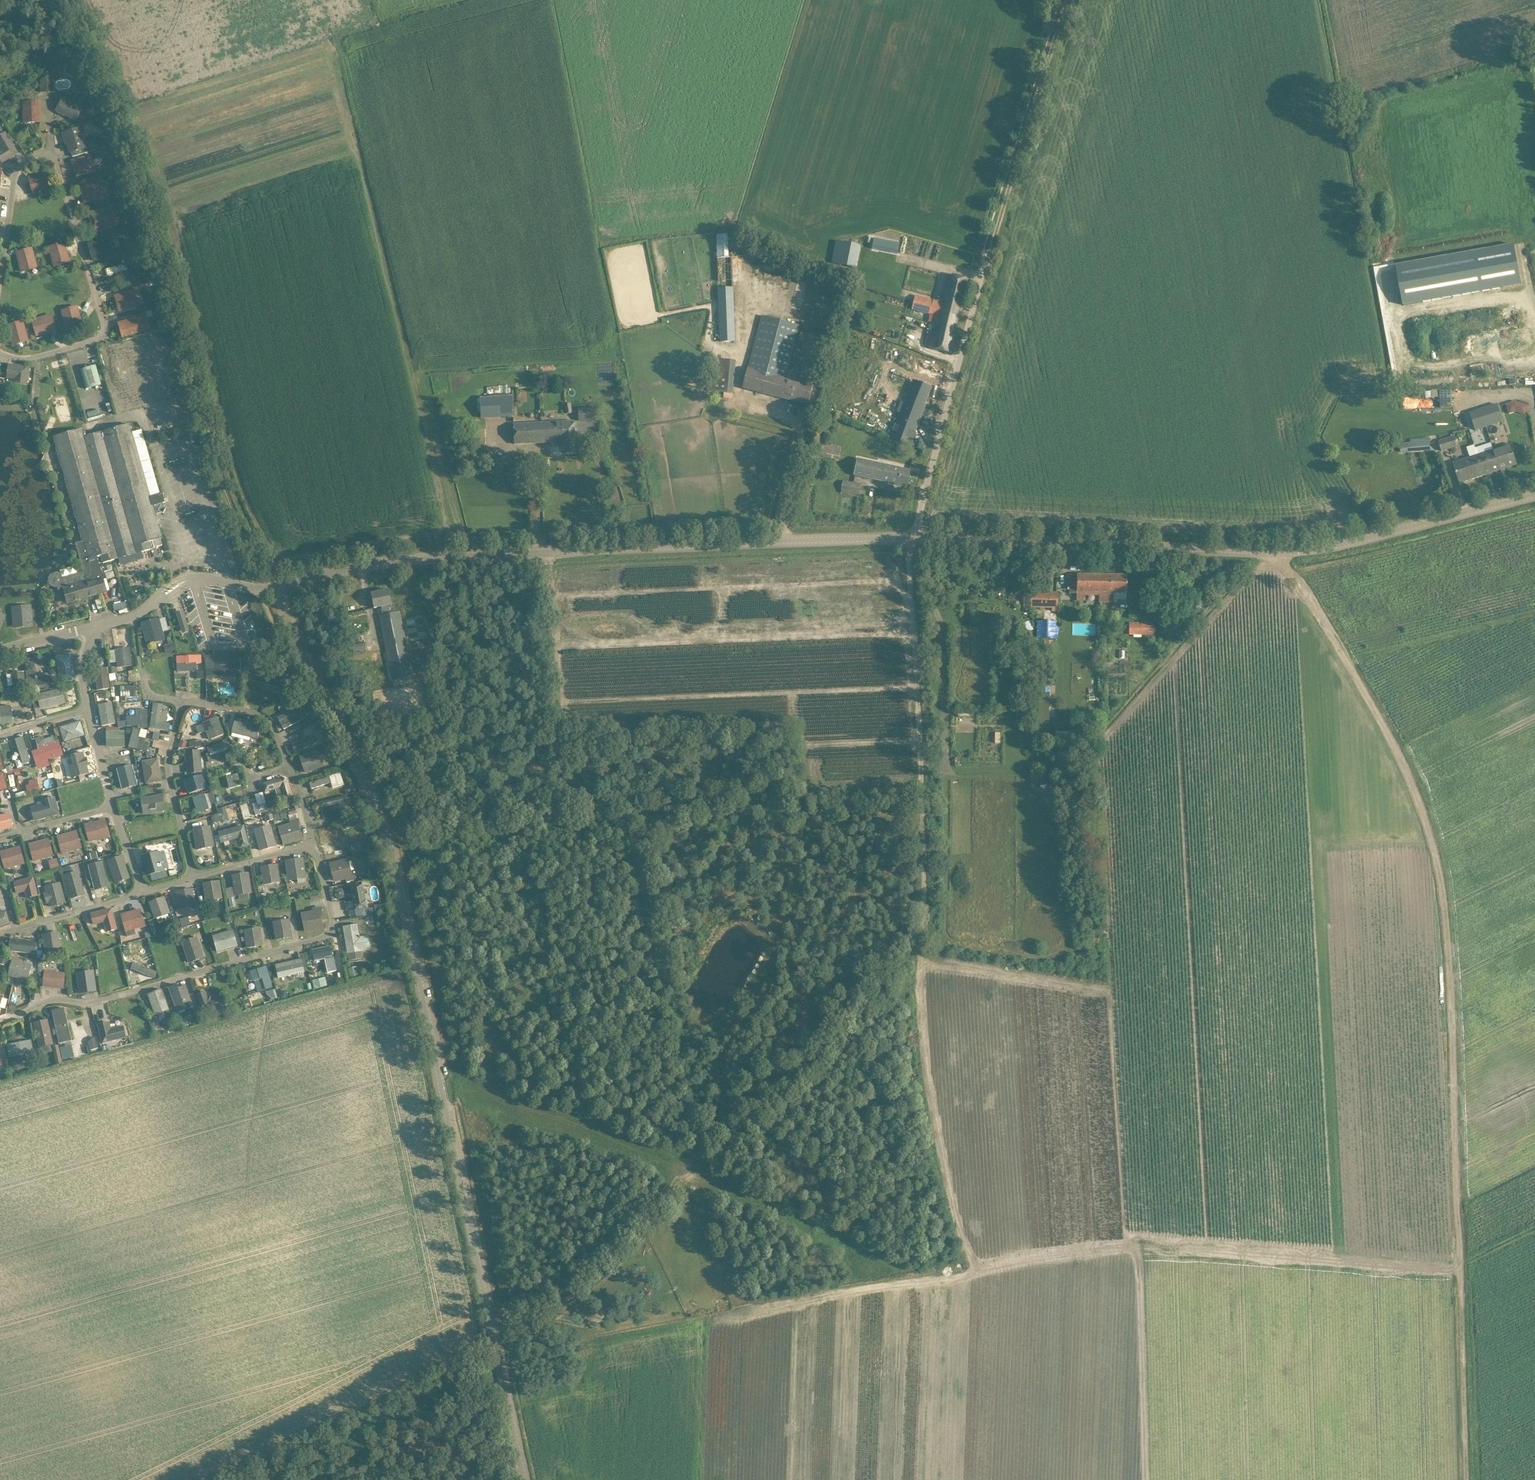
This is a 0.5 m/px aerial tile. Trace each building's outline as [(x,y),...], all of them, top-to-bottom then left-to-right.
[(90,82),(84,84),(86,90),(92,88),(90,82)] [(27,88),(22,91),(26,98),(31,95),(27,88)] [(66,95),(56,110),(57,111),(57,112),(60,114),(62,114),(65,116),(67,115),(75,121),(83,109),(72,102),(73,101),(72,100),(76,94),(69,90),(66,95)] [(23,101),(23,123),(41,123),(41,101),(23,101)] [(95,124),(100,130),(107,124),(103,119),(95,124)] [(86,148),(80,127),(61,132),(65,146),(67,145),(69,153),(71,153),(72,157),(89,152),(87,148),(86,148)] [(1,149),(0,150),(0,161),(1,164),(19,154),(6,132),(4,133),(3,131),(1,131),(0,131),(0,148),(1,149)] [(110,131),(99,135),(104,146),(114,142),(110,131)] [(71,161),(76,177),(96,171),(91,155),(71,161)] [(28,178),(33,195),(54,188),(49,171),(28,178)] [(79,187),(83,203),(104,198),(99,182),(79,187)] [(87,212),(93,233),(119,225),(113,205),(87,212)] [(726,233),(714,234),(715,257),(726,257),(726,233)] [(897,254),(899,243),(861,236),(859,247),(897,254)] [(87,244),(93,262),(115,256),(110,237),(87,244)] [(831,264),(855,269),(860,245),(835,241),(831,264)] [(71,263),(65,242),(48,247),(54,268),(71,263)] [(143,250),(140,242),(131,245),(133,254),(143,250)] [(1514,245),(1396,266),(1403,305),(1522,284),(1514,245)] [(15,252),(21,273),(38,269),(32,248),(15,252)] [(717,257),(720,342),(735,341),(732,257),(717,257)] [(105,269),(107,276),(128,271),(126,264),(105,269)] [(915,295),(913,304),(959,316),(968,279),(958,277),(950,274),(944,299),(942,298),(942,300),(938,300),(938,301),(915,295)] [(114,295),(119,312),(140,306),(134,290),(114,295)] [(160,302),(151,304),(154,312),(162,309),(160,302)] [(959,316),(913,304),(911,309),(939,316),(934,336),(931,335),(928,347),(950,352),(959,316)] [(83,326),(78,305),(60,310),(66,331),(83,326)] [(118,323),(122,338),(150,330),(146,313),(132,317),(132,319),(118,323)] [(31,320),(36,337),(57,331),(52,314),(31,320)] [(809,394),(812,385),(799,381),(801,374),(788,370),(789,370),(787,370),(799,326),(762,316),(745,378),(743,388),(807,404),(809,394)] [(29,341),(23,320),(6,325),(12,346),(29,341)] [(852,320),(850,327),(865,332),(867,326),(857,322),(858,321),(852,320)] [(798,343),(825,350),(828,339),(801,332),(798,343)] [(8,364),(6,378),(14,379),(14,383),(28,385),(30,366),(8,364)] [(1471,374),(1482,373),(1482,364),(1471,365),(1471,374)] [(80,370),(86,389),(101,385),(96,365),(80,370)] [(891,438),(900,441),(910,445),(930,388),(913,381),(904,405),(900,403),(898,408),(902,410),(891,438)] [(1439,407),(1451,406),(1450,389),(1425,390),(1425,397),(1438,396),(1439,407)] [(480,398),(481,418),(514,416),(513,396),(480,398)] [(1525,415),(1529,406),(1520,402),(1517,411),(1525,415)] [(1497,404),(1470,413),(1476,430),(1503,421),(1497,404)] [(513,424),(514,434),(514,444),(563,442),(564,454),(577,453),(576,443),(574,421),(513,424)] [(77,544),(86,577),(62,584),(68,603),(107,591),(97,558),(101,557),(103,563),(151,549),(151,547),(154,546),(154,547),(162,545),(160,539),(161,538),(158,529),(154,514),(160,513),(164,507),(163,503),(165,503),(163,493),(159,494),(142,430),(132,433),(130,424),(84,437),(82,429),(54,437),(85,542),(77,544)] [(1437,437),(1439,441),(1442,451),(1457,446),(1455,439),(1459,438),(1458,435),(1451,437),(1449,433),(1437,437)] [(1407,452),(1430,450),(1429,438),(1411,439),(1411,442),(1402,443),(1402,452),(1407,452)] [(1496,448),(1482,453),(1488,474),(1517,465),(1510,443),(1496,447),(1496,448)] [(1488,474),(1482,453),(1453,463),(1457,474),(1460,483),(1488,474)] [(858,459),(856,465),(854,475),(906,486),(909,470),(858,459)] [(843,490),(858,493),(860,485),(844,482),(843,490)] [(1084,593),(1100,593),(1110,593),(1110,575),(1069,575),(1069,585),(1069,593),(1077,594),(1076,600),(1084,601),(1084,593)] [(1100,593),(1100,602),(1113,602),(1114,593),(1127,593),(1127,585),(1127,575),(1110,575),(1110,593),(1100,593)] [(389,590),(371,593),(374,608),(380,607),(385,606),(387,614),(381,615),(380,616),(393,681),(413,677),(400,612),(395,613),(394,604),(391,604),(389,590)] [(1030,607),(1057,607),(1058,593),(1031,593),(1030,607)] [(116,611),(128,608),(127,601),(114,604),(116,611)] [(33,626),(31,605),(11,607),(13,628),(33,626)] [(416,626),(425,626),(425,606),(416,606),(416,626)] [(186,610),(180,611),(183,633),(189,632),(186,610)] [(159,619),(142,623),(147,644),(164,640),(159,619)] [(1153,635),(1154,624),(1129,623),(1128,635),(1140,635),(1140,634),(1153,635)] [(354,645),(356,652),(368,650),(367,642),(354,645)] [(164,645),(166,654),(176,652),(174,643),(164,645)] [(132,666),(129,648),(115,650),(108,651),(110,663),(116,662),(117,668),(132,666)] [(173,670),(177,670),(177,672),(197,671),(196,663),(201,663),(201,654),(177,656),(177,654),(172,655),(173,670)] [(239,674),(238,654),(215,656),(215,655),(204,656),(206,679),(212,679),(213,676),(223,676),(225,670),(231,669),(233,675),(239,674)] [(57,658),(61,682),(75,680),(71,656),(57,658)] [(109,688),(107,667),(94,669),(97,690),(109,688)] [(34,669),(26,671),(28,687),(52,683),(57,683),(56,675),(55,669),(49,670),(49,674),(35,676),(34,669)] [(204,679),(203,671),(195,672),(196,679),(204,679)] [(25,691),(24,682),(23,672),(10,673),(10,674),(7,675),(8,683),(9,693),(25,691)] [(282,682),(251,673),(249,680),(280,688),(282,682)] [(120,686),(121,697),(121,702),(126,701),(126,697),(137,697),(136,682),(134,682),(134,686),(120,686)] [(38,695),(41,708),(60,704),(58,698),(63,696),(62,690),(38,695)] [(29,699),(25,703),(28,708),(33,704),(29,699)] [(99,710),(102,726),(115,723),(112,703),(103,704),(99,710)] [(149,728),(169,731),(170,723),(166,722),(167,713),(162,712),(163,704),(153,703),(149,728)] [(12,723),(12,718),(10,718),(9,706),(0,707),(0,724),(12,723)] [(277,718),(283,729),(307,717),(301,706),(277,718)] [(147,728),(147,710),(136,710),(136,716),(126,716),(126,721),(117,722),(118,728),(126,727),(126,726),(138,726),(138,728),(147,728)] [(302,722),(305,729),(317,723),(313,716),(302,722)] [(224,734),(217,717),(202,722),(203,724),(206,731),(209,739),(224,734)] [(231,733),(256,739),(260,725),(239,720),(238,722),(234,721),(231,733)] [(60,727),(64,742),(85,736),(80,721),(60,727)] [(203,724),(196,727),(199,734),(206,731),(203,724)] [(128,747),(147,752),(148,745),(144,743),(145,738),(138,737),(140,730),(133,728),(128,747)] [(106,731),(106,747),(124,747),(124,731),(106,731)] [(35,762),(63,754),(57,735),(42,739),(42,737),(35,739),(38,749),(32,751),(35,762)] [(23,737),(16,740),(23,763),(30,760),(23,737)] [(292,744),(294,751),(316,744),(313,737),(292,744)] [(186,742),(180,740),(178,746),(184,749),(186,742)] [(205,749),(210,763),(235,754),(230,740),(205,749)] [(334,753),(329,743),(319,748),(322,755),(326,753),(328,756),(334,753)] [(248,757),(245,747),(235,750),(239,760),(248,757)] [(202,772),(199,750),(184,751),(187,774),(202,772)] [(298,756),(304,773),(323,767),(318,750),(298,756)] [(88,765),(86,758),(85,759),(83,753),(72,756),(74,765),(69,766),(72,778),(88,773),(86,765),(88,765)] [(157,759),(143,762),(146,783),(161,781),(157,759)] [(132,766),(117,770),(122,789),(137,785),(132,766)] [(238,773),(226,777),(230,789),(241,785),(238,773)] [(318,780),(310,782),(311,788),(312,788),(315,787),(325,784),(331,782),(333,788),(344,784),(340,773),(329,776),(318,780)] [(186,781),(190,795),(208,790),(203,776),(186,781)] [(280,787),(285,802),(294,800),(288,783),(289,781),(281,776),(280,778),(263,783),(265,792),(280,787)] [(26,787),(28,795),(40,792),(36,779),(29,781),(30,786),(26,787)] [(64,779),(57,781),(59,787),(65,785),(64,779)] [(140,787),(142,795),(154,792),(152,785),(140,787)] [(140,797),(143,814),(165,811),(163,794),(140,797)] [(209,808),(205,795),(195,798),(199,811),(209,808)] [(44,806),(31,809),(34,821),(60,814),(55,796),(42,800),(44,806)] [(320,804),(324,820),(341,815),(339,810),(349,808),(348,806),(351,805),(350,799),(349,797),(320,804)] [(350,799),(351,805),(352,808),(358,806),(356,797),(350,799)] [(278,827),(283,845),(303,840),(300,828),(301,828),(298,818),(295,809),(288,811),(290,821),(289,821),(290,823),(278,827)] [(0,817),(0,832),(14,828),(10,814),(0,817)] [(109,836),(105,820),(85,825),(89,841),(109,836)] [(218,832),(221,843),(230,840),(231,843),(232,844),(238,845),(240,845),(241,848),(250,845),(244,825),(218,832)] [(276,846),(270,825),(254,829),(260,851),(276,846)] [(321,838),(322,837),(325,846),(323,847),(326,854),(337,851),(329,826),(318,829),(321,838)] [(210,827),(194,830),(197,844),(197,849),(207,847),(213,846),(210,827)] [(56,836),(62,854),(82,848),(77,830),(56,836)] [(177,837),(169,839),(171,848),(179,846),(177,837)] [(28,844),(33,862),(53,856),(49,838),(28,844)] [(350,845),(352,856),(374,850),(371,840),(350,845)] [(4,869),(25,864),(20,846),(0,851),(0,855),(4,869)] [(143,857),(148,875),(149,877),(164,873),(159,853),(158,853),(143,857)] [(123,856),(109,860),(116,883),(129,878),(124,865),(126,865),(123,856)] [(201,856),(197,860),(201,864),(205,861),(201,856)] [(307,877),(303,857),(285,860),(288,881),(307,877)] [(60,868),(58,859),(49,862),(51,871),(60,868)] [(329,863),(333,882),(345,880),(346,882),(355,879),(354,875),(352,875),(348,859),(329,863)] [(109,887),(102,861),(90,864),(89,861),(83,863),(86,873),(89,872),(94,891),(109,887)] [(280,882),(277,864),(260,867),(263,885),(280,882)] [(65,875),(71,874),(69,867),(61,869),(63,876),(65,875)] [(71,874),(65,875),(72,898),(84,895),(77,872),(71,874)] [(251,893),(248,872),(232,875),(234,887),(226,889),(227,899),(228,898),(230,907),(236,906),(235,897),(235,895),(251,893)] [(25,891),(27,898),(37,896),(33,878),(14,883),(16,893),(25,891)] [(202,883),(205,901),(222,899),(221,892),(224,892),(222,881),(220,881),(219,880),(202,883)] [(65,903),(60,882),(44,886),(45,893),(43,893),(46,904),(48,903),(49,907),(65,903)] [(361,884),(352,886),(353,892),(356,908),(356,909),(366,907),(365,901),(363,902),(360,890),(363,890),(361,884)] [(196,907),(193,888),(176,891),(179,909),(196,907)] [(169,912),(164,896),(148,902),(154,919),(170,913),(172,921),(177,919),(174,910),(169,912)] [(386,904),(375,906),(376,913),(387,911),(386,904)] [(301,913),(304,932),(323,928),(321,916),(323,916),(321,906),(312,908),(312,910),(301,913)] [(104,921),(107,932),(117,929),(111,909),(91,914),(94,924),(104,921)] [(120,914),(125,932),(145,926),(141,909),(120,914)] [(10,924),(6,910),(0,912),(0,928),(10,924)] [(367,924),(374,922),(373,915),(366,916),(367,924)] [(26,916),(19,918),(21,924),(27,922),(26,916)] [(180,919),(182,926),(190,924),(188,917),(180,919)] [(272,922),(275,940),(292,937),(289,919),(272,922)] [(342,926),(347,954),(371,950),(368,935),(360,937),(357,924),(342,926)] [(244,930),(246,948),(263,946),(261,927),(244,930)] [(212,935),(217,952),(238,946),(233,929),(212,935)] [(62,952),(59,933),(43,935),(46,955),(62,952)] [(205,958),(197,936),(181,942),(188,963),(205,958)] [(9,951),(35,954),(37,940),(10,937),(9,951)] [(312,950),(314,961),(325,959),(327,972),(336,971),(333,956),(332,956),(330,946),(312,950)] [(6,966),(9,956),(0,953),(0,955),(0,964),(6,966)] [(300,960),(275,966),(278,979),(308,972),(304,955),(299,956),(300,960)] [(7,976),(28,981),(32,964),(26,963),(26,959),(18,957),(10,957),(9,960),(11,960),(7,976)] [(157,972),(133,963),(131,969),(155,978),(157,972)] [(346,968),(349,978),(359,976),(357,965),(346,968)] [(270,982),(265,966),(256,969),(259,976),(256,977),(257,979),(254,980),(258,992),(269,988),(267,983),(270,982)] [(44,970),(42,987),(63,989),(65,973),(44,970)] [(96,991),(93,970),(76,972),(79,994),(96,991)] [(312,980),(314,988),(327,985),(325,977),(312,980)] [(194,1007),(186,985),(178,988),(177,984),(168,987),(177,1013),(194,1007)] [(169,1009),(161,989),(147,994),(155,1015),(169,1009)] [(273,990),(267,992),(267,994),(273,999),(275,998),(273,990)] [(196,994),(203,1014),(223,1007),(223,1006),(225,1005),(225,1004),(224,1002),(224,1000),(223,999),(222,997),(221,997),(220,997),(220,996),(212,999),(212,998),(208,996),(207,997),(205,991),(196,994)] [(64,1007),(51,1010),(59,1043),(72,1041),(70,1032),(65,1033),(61,1018),(66,1017),(64,1007)] [(166,1011),(168,1017),(174,1015),(172,1009),(166,1011)] [(53,1044),(47,1019),(33,1022),(39,1047),(53,1044)] [(111,1028),(110,1022),(97,1024),(102,1043),(126,1038),(124,1026),(111,1028)] [(95,1037),(89,1042),(91,1050),(98,1048),(95,1037)] [(9,1046),(11,1057),(19,1056),(20,1063),(27,1062),(26,1055),(34,1054),(32,1042),(9,1046)] [(52,1046),(56,1064),(62,1063),(58,1045),(52,1046)]
